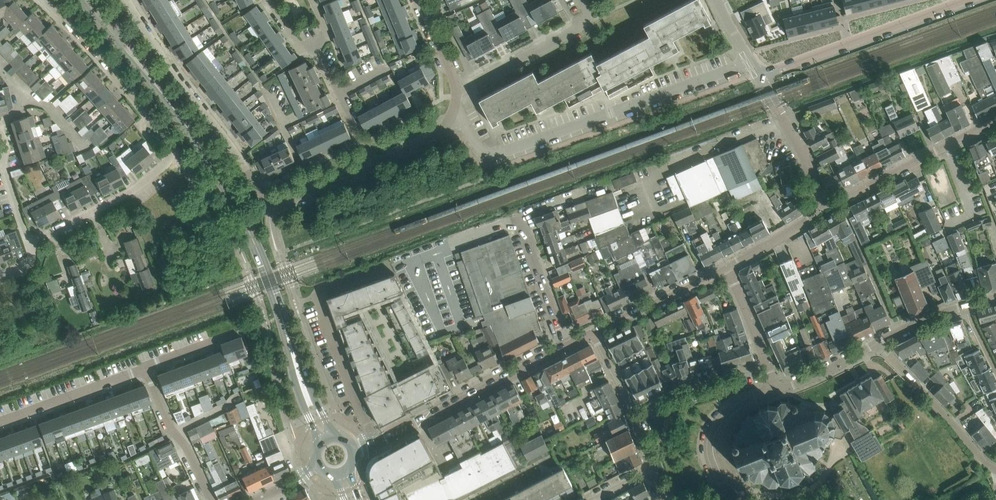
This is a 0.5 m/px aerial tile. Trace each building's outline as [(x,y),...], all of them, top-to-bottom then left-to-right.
[(3,16),(14,28),(11,30),(12,31),(27,17),(32,13),(31,13),(27,17),(13,0),(7,6),(4,3),(3,0),(0,0),(0,18),(3,16)] [(175,2),(174,0),(171,0),(169,1),(168,0),(154,0),(145,6),(148,10),(150,9),(155,15),(171,5),(175,2)] [(212,9),(217,6),(214,0),(207,0),(212,9)] [(326,18),(342,11),(338,0),(335,0),(325,4),(328,12),(325,13),(326,18)] [(381,6),(386,18),(406,10),(404,5),(401,6),(399,0),(396,0),(381,6)] [(479,100),(493,125),(499,122),(498,120),(531,102),(537,112),(538,111),(538,113),(551,106),(550,105),(563,97),(569,107),(592,95),(603,89),(604,90),(605,90),(608,95),(610,99),(629,88),(654,75),(649,66),(662,59),(662,58),(666,56),(666,57),(679,50),(678,49),(679,49),(674,39),(704,23),(705,25),(711,22),(699,0),(690,0),(684,3),(684,4),(644,25),(649,35),(597,63),(591,53),(538,81),(533,71),(506,86),(506,85),(479,99),(480,100),(479,100)] [(527,16),(518,0),(510,0),(516,11),(506,16),(516,35),(527,29),(521,19),(527,16)] [(538,0),(536,0),(529,4),(526,0),(518,0),(527,16),(532,13),(538,23),(548,18),(538,0)] [(548,18),(558,12),(553,2),(556,0),(538,0),(548,18)] [(857,11),(854,0),(843,0),(846,14),(857,11)] [(864,0),(854,0),(857,11),(867,8),(864,0)] [(875,0),(864,0),(867,8),(876,6),(875,0)] [(486,1),(480,4),(484,10),(489,7),(486,1)] [(754,16),(745,21),(748,27),(750,32),(751,32),(754,39),(767,33),(764,26),(765,25),(762,17),(769,13),(763,1),(750,7),(754,16)] [(822,4),(828,26),(838,23),(833,1),(822,4)] [(473,7),(476,13),(482,9),(479,4),(473,7)] [(828,26),(822,4),(812,6),(818,28),(828,26)] [(159,28),(178,16),(171,5),(155,15),(159,22),(156,24),(159,28)] [(256,6),(248,11),(245,14),(253,24),(266,14),(263,10),(261,12),(256,6)] [(818,28),(812,6),(813,9),(803,11),(808,31),(818,28)] [(490,8),(483,11),(495,33),(500,30),(506,40),(516,35),(506,16),(497,21),(490,8)] [(372,10),(366,12),(368,18),(371,24),(376,22),(373,15),(374,15),(372,10)] [(406,10),(386,18),(391,30),(408,23),(405,16),(408,15),(406,10)] [(342,11),(326,18),(328,23),(331,21),(334,28),(347,23),(342,11)] [(484,28),(474,33),(484,52),(495,46),(489,36),(495,33),(483,11),(477,15),(484,28)] [(808,31),(803,11),(793,13),(798,33),(808,31)] [(27,17),(12,31),(15,34),(20,29),(25,34),(41,21),(38,18),(37,19),(32,13),(27,17)] [(448,16),(450,22),(457,19),(454,13),(448,16)] [(798,33),(793,13),(783,16),(788,36),(798,33)] [(266,14),(253,24),(260,35),(271,27),(267,21),(270,19),(266,14)] [(178,16),(159,28),(162,32),(164,31),(168,37),(185,27),(178,16)] [(214,17),(208,20),(211,25),(217,22),(214,17)] [(41,21),(25,34),(32,42),(52,25),(52,24),(46,29),(41,23),(42,22),(41,21)] [(217,22),(211,25),(215,30),(218,36),(223,32),(220,27),(217,22)] [(347,23),(334,28),(337,36),(334,37),(336,42),(352,35),(347,23)] [(408,23),(391,30),(396,43),(416,34),(414,29),(411,30),(408,23)] [(52,25),(32,42),(39,51),(44,47),(58,34),(52,27),(53,26),(52,25)] [(458,25),(451,28),(463,50),(469,47),(474,57),(484,52),(474,33),(465,38),(458,25)] [(173,50),(192,38),(185,27),(168,37),(173,44),(170,46),(173,50)] [(271,27),(260,35),(268,45),(282,36),(279,31),(276,33),(271,27)] [(369,29),(363,31),(368,43),(374,40),(369,29)] [(229,34),(232,39),(237,36),(234,31),(229,34)] [(46,49),(41,53),(47,59),(67,41),(65,39),(63,40),(58,34),(44,47),(46,49)] [(381,34),(376,36),(381,49),(386,47),(383,40),(384,39),(381,34)] [(416,34),(396,43),(401,55),(418,47),(415,40),(418,39),(416,34)] [(225,35),(220,38),(228,49),(232,45),(225,35)] [(352,35),(336,42),(338,47),(341,46),(344,53),(357,48),(352,35)] [(282,36),(268,45),(276,56),(287,48),(282,42),(285,40),(282,36)] [(192,38),(173,50),(175,54),(178,53),(182,60),(199,49),(192,38)] [(2,54),(11,46),(7,41),(3,45),(0,42),(0,53),(2,54)] [(67,41),(47,59),(54,67),(73,51),(67,44),(68,43),(67,41)] [(992,82),(995,90),(995,55),(995,54),(993,55),(987,41),(976,45),(992,82)] [(976,45),(963,50),(966,59),(959,62),(964,72),(968,70),(977,88),(982,97),(978,99),(979,101),(971,105),(978,119),(995,110),(995,92),(987,97),(983,88),(984,86),(985,85),(992,82),(976,45)] [(11,46),(2,54),(9,62),(14,58),(11,54),(15,50),(11,46)] [(287,48),(276,56),(283,67),(297,57),(294,52),(291,54),(287,48)] [(357,48),(344,53),(347,60),(344,61),(346,66),(362,60),(357,48)] [(73,51),(54,67),(61,76),(81,58),(79,55),(78,56),(73,51)] [(190,71),(193,75),(210,61),(202,51),(187,62),(192,69),(190,71)] [(249,52),(244,55),(248,60),(252,57),(249,52)] [(14,58),(9,62),(13,67),(11,68),(15,72),(25,63),(21,59),(22,59),(18,54),(14,58)] [(925,65),(932,81),(939,96),(951,91),(949,85),(961,79),(950,54),(925,64),(925,65)] [(239,55),(235,59),(243,69),(247,66),(239,55)] [(252,57),(248,60),(251,65),(256,61),(252,57)] [(81,58),(61,76),(68,83),(87,67),(81,60),(83,59),(81,58)] [(204,83),(218,72),(210,61),(193,75),(196,79),(199,77),(204,83)] [(306,61),(290,69),(309,111),(322,105),(323,107),(331,103),(329,98),(324,100),(314,78),(318,76),(316,71),(311,73),(306,61)] [(422,69),(410,75),(416,87),(423,83),(425,86),(430,84),(428,81),(434,74),(428,62),(420,66),(422,69)] [(25,63),(15,72),(19,76),(23,80),(32,71),(28,67),(25,63)] [(923,66),(916,69),(918,74),(925,71),(923,66)] [(11,76),(15,72),(11,68),(7,72),(11,76)] [(921,86),(912,68),(900,73),(916,110),(930,104),(922,86),(921,86)] [(90,70),(76,82),(84,91),(99,78),(96,75),(95,76),(90,70)] [(32,71),(23,80),(29,86),(38,77),(32,71)] [(246,75),(250,80),(255,76),(251,71),(246,75)] [(218,72),(204,83),(208,89),(206,91),(209,95),(226,82),(218,72)] [(259,77),(262,81),(263,82),(268,78),(264,73),(259,77)] [(410,75),(399,81),(407,96),(411,94),(410,91),(416,87),(410,75)] [(253,84),(258,81),(255,76),(250,80),(253,84)] [(99,78),(84,91),(91,99),(105,87),(99,80),(100,79),(99,78)] [(370,84),(373,89),(379,86),(380,89),(386,86),(382,78),(371,84),(370,84)] [(868,84),(868,85),(871,93),(885,88),(881,79),(868,84)] [(46,80),(34,92),(39,96),(50,85),(46,80)] [(404,92),(393,98),(401,113),(405,111),(404,108),(411,104),(407,96),(399,81),(398,81),(404,92)] [(226,82),(209,95),(212,99),(215,97),(220,104),(235,92),(226,82)] [(375,93),(373,89),(370,84),(359,90),(362,95),(368,92),(371,96),(375,93)] [(50,85),(39,96),(42,100),(54,89),(50,85)] [(0,90),(0,114),(8,112),(5,100),(11,99),(9,86),(2,87),(3,90),(0,90)] [(110,93),(105,87),(91,99),(98,108),(113,94),(111,92),(110,93)] [(849,91),(849,92),(854,101),(865,97),(861,87),(849,91)] [(263,94),(259,90),(259,89),(254,93),(258,98),(263,94)] [(235,92),(220,104),(224,110),(222,112),(225,116),(243,102),(235,92)] [(842,105),(843,104),(846,112),(853,110),(848,93),(839,96),(842,105)] [(57,98),(52,103),(55,107),(58,104),(63,109),(75,99),(71,94),(61,103),(57,98)] [(113,94),(98,108),(105,116),(120,104),(113,97),(114,96),(113,94)] [(943,104),(947,111),(956,131),(970,124),(956,97),(943,104)] [(393,98),(381,104),(388,116),(395,113),(396,116),(401,113),(393,98)] [(809,107),(812,114),(836,105),(833,98),(809,107)] [(75,99),(63,109),(66,113),(67,114),(68,116),(77,108),(75,106),(79,103),(75,99)] [(264,101),(260,105),(263,109),(264,110),(268,106),(264,101)] [(243,102),(225,116),(228,120),(231,118),(236,124),(251,113),(243,102)] [(120,104),(105,116),(112,124),(128,111),(125,108),(124,109),(120,104)] [(381,104),(370,110),(378,125),(382,123),(381,120),(388,116),(381,104)] [(892,122),(878,128),(878,129),(892,123),(894,122),(896,128),(897,130),(900,137),(919,128),(912,113),(899,119),(892,104),(885,107),(892,122)] [(336,105),(324,111),(327,117),(339,111),(336,105)] [(935,105),(930,108),(945,136),(955,131),(948,117),(943,120),(935,105)] [(270,113),(268,106),(264,110),(263,109),(262,110),(266,116),(270,113)] [(926,129),(928,133),(933,142),(945,136),(930,108),(926,110),(924,111),(929,121),(927,122),(930,127),(926,129)] [(370,110),(358,116),(365,129),(372,125),(373,128),(378,125),(370,110)] [(128,111),(112,124),(111,126),(111,129),(114,133),(117,133),(119,131),(119,132),(134,120),(128,113),(129,112),(128,111)] [(324,111),(312,116),(315,122),(319,119),(319,118),(321,116),(323,120),(327,122),(329,121),(326,117),(327,117),(324,111)] [(251,113),(236,124),(241,130),(238,132),(241,137),(259,123),(251,113)] [(266,116),(266,117),(274,127),(277,125),(274,118),(270,113),(266,116)] [(11,131),(12,134),(30,128),(35,126),(32,115),(11,122),(13,130),(11,131)] [(892,123),(878,129),(882,138),(883,140),(888,148),(894,162),(906,156),(899,143),(894,145),(889,134),(897,130),(896,128),(894,122),(892,123)] [(259,123),(241,137),(244,141),(247,138),(252,145),(267,133),(259,123)] [(344,123),(332,129),(338,142),(345,138),(347,141),(352,139),(344,123)] [(267,142),(275,136),(281,131),(277,125),(270,130),(272,132),(264,138),(267,142)] [(30,128),(12,134),(12,136),(15,135),(17,143),(39,136),(35,126),(30,128)] [(94,131),(87,137),(87,138),(92,142),(104,132),(99,126),(94,131)] [(813,127),(804,132),(813,149),(821,146),(824,152),(816,156),(817,156),(828,150),(835,147),(842,144),(841,143),(844,142),(837,129),(825,135),(823,131),(817,134),(813,127)] [(85,134),(81,137),(84,140),(87,138),(87,137),(94,131),(91,128),(85,134)] [(332,129),(321,135),(328,150),(333,148),(331,145),(338,142),(332,129)] [(104,132),(92,142),(95,146),(96,145),(107,136),(104,132)] [(321,135),(309,140),(315,153),(322,150),(323,153),(328,150),(321,135)] [(39,136),(17,143),(20,151),(17,151),(18,154),(42,146),(39,136)] [(994,137),(985,141),(992,156),(995,154),(995,141),(994,137)] [(667,177),(671,187),(674,194),(677,193),(680,200),(686,197),(690,206),(729,189),(744,183),(758,176),(767,166),(766,164),(768,163),(757,138),(714,156),(715,158),(707,161),(707,160),(667,177)] [(883,140),(882,138),(878,140),(879,143),(872,146),(876,152),(883,167),(894,162),(888,148),(883,140)] [(67,139),(59,141),(63,154),(65,153),(71,151),(74,150),(71,141),(68,142),(67,139)] [(968,146),(977,170),(992,164),(981,139),(968,146)] [(143,146),(134,153),(146,168),(148,167),(146,165),(154,159),(150,154),(155,150),(146,140),(142,144),(143,146)] [(309,140),(297,146),(304,162),(309,159),(308,156),(315,153),(309,140)] [(835,159),(840,169),(837,170),(845,186),(859,179),(852,164),(847,153),(842,144),(835,147),(828,150),(833,160),(835,159)] [(93,148),(95,153),(101,150),(96,145),(95,146),(93,148)] [(42,146),(18,154),(19,157),(21,156),(24,164),(45,157),(42,146)] [(120,163),(127,174),(132,170),(135,174),(142,168),(144,170),(146,168),(134,153),(134,154),(129,147),(120,154),(116,157),(120,163)] [(288,147),(279,151),(288,169),(297,165),(288,147)] [(828,150),(817,156),(821,165),(818,167),(820,172),(819,172),(830,194),(845,186),(837,170),(834,172),(829,162),(833,160),(828,150)] [(74,159),(71,151),(65,153),(68,161),(74,159)] [(279,151),(271,155),(279,173),(288,169),(279,151)] [(876,152),(869,156),(864,158),(871,173),(883,167),(876,152)] [(271,155),(265,157),(256,162),(262,173),(267,170),(271,177),(279,173),(271,155)] [(871,173),(864,158),(857,161),(852,164),(859,179),(870,174),(871,173)] [(50,159),(44,162),(48,168),(53,165),(50,159)] [(767,166),(758,176),(774,171),(774,174),(781,173),(783,184),(800,181),(797,160),(789,163),(789,165),(787,166),(784,159),(773,164),(771,161),(767,166)] [(121,177),(127,174),(120,163),(115,166),(117,169),(106,174),(114,190),(116,189),(115,187),(123,183),(121,177)] [(88,165),(82,168),(85,175),(91,172),(88,165)] [(22,167),(10,171),(12,177),(24,173),(22,167)] [(978,174),(982,184),(995,179),(995,174),(994,168),(978,174)] [(613,180),(616,189),(637,181),(634,172),(613,180)] [(92,173),(86,176),(95,193),(100,190),(102,194),(110,190),(111,192),(114,190),(106,174),(95,180),(92,173)] [(76,180),(70,183),(82,207),(84,206),(83,203),(91,199),(89,195),(95,193),(86,176),(77,181),(76,180)] [(905,179),(890,187),(896,199),(897,201),(908,195),(923,189),(917,177),(907,182),(905,179)] [(52,186),(54,192),(62,207),(67,205),(70,210),(78,206),(79,208),(82,207),(70,183),(67,178),(52,186)] [(800,181),(783,184),(785,197),(802,195),(800,181)] [(734,200),(749,194),(744,183),(729,189),(734,200)] [(890,187),(878,193),(884,206),(886,211),(899,205),(896,200),(896,199),(890,187)] [(556,210),(536,217),(539,225),(540,225),(541,227),(540,227),(541,228),(541,227),(543,233),(557,228),(557,229),(570,224),(589,217),(618,207),(613,191),(566,208),(570,219),(560,223),(559,218),(560,217),(558,211),(556,210)] [(54,192),(38,200),(50,223),(52,222),(51,220),(59,215),(56,210),(62,207),(54,192)] [(727,192),(719,196),(722,202),(730,197),(727,192)] [(878,193),(863,200),(870,213),(883,206),(886,212),(886,211),(884,206),(878,193)] [(775,194),(770,197),(781,215),(786,223),(804,212),(796,198),(784,206),(779,197),(777,198),(775,194)] [(38,200),(22,208),(30,224),(35,221),(38,226),(46,222),(47,224),(50,223),(38,200)] [(707,200),(699,204),(704,215),(713,211),(707,200)] [(858,219),(870,213),(863,200),(850,207),(852,211),(847,213),(859,238),(865,235),(858,219)] [(689,207),(695,220),(704,215),(699,204),(690,208),(689,207)] [(695,220),(689,207),(689,206),(672,214),(678,226),(694,219),(695,220)] [(618,207),(589,217),(592,227),(596,225),(622,216),(618,207)] [(932,207),(923,211),(919,213),(928,234),(932,232),(941,228),(932,207)] [(845,254),(841,255),(844,262),(848,271),(863,265),(866,261),(843,211),(825,221),(832,235),(838,231),(844,244),(848,242),(857,261),(849,264),(847,259),(845,254)] [(748,226),(751,231),(756,240),(770,233),(763,219),(758,221),(755,215),(750,218),(753,224),(748,226)] [(596,225),(592,227),(596,237),(587,240),(590,248),(595,246),(596,249),(599,248),(607,245),(607,244),(629,234),(626,225),(625,225),(622,216),(596,225)] [(731,220),(732,222),(744,246),(754,241),(747,228),(743,230),(741,231),(740,229),(742,228),(737,217),(731,220)] [(986,226),(992,225),(990,217),(984,219),(978,220),(971,223),(974,229),(980,227),(981,230),(986,228),(986,226)] [(907,225),(903,218),(893,223),(896,230),(907,225)] [(821,272),(823,272),(844,262),(841,255),(832,235),(825,221),(804,233),(807,239),(810,247),(826,239),(830,249),(826,251),(830,260),(818,266),(821,272)] [(891,221),(884,225),(888,232),(895,228),(891,221)] [(734,234),(728,237),(735,251),(744,246),(732,222),(728,223),(734,234)] [(557,228),(543,233),(546,244),(561,239),(567,237),(565,231),(571,229),(570,224),(557,229),(557,228)] [(665,251),(658,236),(650,239),(645,242),(639,229),(631,233),(632,234),(639,249),(644,260),(656,255),(659,260),(647,266),(657,289),(678,279),(665,251)] [(707,230),(702,233),(715,261),(725,256),(718,243),(713,233),(712,234),(713,235),(710,237),(707,230)] [(0,238),(0,254),(2,260),(13,256),(11,251),(21,247),(16,231),(5,235),(5,236),(0,238)] [(717,231),(713,233),(718,243),(725,256),(735,251),(728,237),(722,240),(717,231)] [(958,231),(947,236),(955,252),(956,251),(967,278),(965,279),(972,294),(982,292),(979,282),(977,275),(974,276),(971,270),(973,269),(958,231)] [(715,261),(702,233),(701,233),(702,236),(695,239),(701,251),(698,252),(705,266),(715,261)] [(476,317),(483,314),(488,325),(492,324),(499,341),(502,351),(505,361),(540,343),(538,338),(544,335),(509,234),(462,251),(464,259),(457,261),(476,317)] [(561,239),(546,244),(550,254),(563,249),(573,246),(577,244),(564,249),(562,244),(575,239),(573,234),(567,237),(561,239)] [(629,234),(607,244),(607,245),(608,244),(616,260),(639,249),(632,234),(630,235),(629,234)] [(927,236),(921,239),(924,247),(931,244),(927,236)] [(936,252),(948,247),(944,236),(932,240),(936,252)] [(137,237),(122,243),(128,258),(131,257),(137,271),(135,272),(135,273),(130,275),(133,284),(140,282),(143,288),(153,284),(147,268),(145,269),(139,254),(143,252),(137,237)] [(580,244),(584,253),(589,251),(585,242),(580,244)] [(683,243),(665,251),(678,279),(697,270),(683,243)] [(563,249),(550,254),(554,265),(568,260),(566,254),(579,250),(577,244),(573,246),(563,249)] [(85,249),(88,255),(89,260),(100,256),(95,245),(85,249)] [(609,256),(605,247),(599,250),(603,259),(609,256)] [(595,251),(586,255),(591,264),(599,260),(595,251)] [(582,257),(569,262),(573,272),(586,266),(582,257)] [(802,280),(793,258),(780,264),(784,273),(799,311),(808,307),(806,301),(808,300),(801,285),(803,284),(802,280)] [(739,273),(757,312),(771,306),(770,304),(788,296),(787,296),(779,299),(777,294),(772,282),(765,285),(762,279),(758,281),(753,270),(763,265),(760,259),(750,265),(740,270),(739,273)] [(638,261),(629,265),(643,296),(652,291),(638,261)] [(953,285),(955,291),(958,300),(972,294),(965,279),(958,261),(944,266),(953,285)] [(823,272),(831,293),(854,284),(848,271),(844,262),(823,272)] [(977,267),(983,293),(995,290),(995,263),(995,262),(977,267)] [(91,307),(82,284),(84,283),(81,274),(79,275),(75,264),(67,267),(77,293),(75,294),(76,295),(69,298),(72,306),(79,304),(81,310),(91,307)] [(619,264),(617,265),(634,300),(643,296),(629,265),(621,268),(619,264)] [(610,280),(609,281),(620,306),(634,300),(617,265),(616,265),(619,272),(614,274),(620,288),(615,290),(610,280)] [(863,265),(848,271),(854,284),(864,307),(876,334),(877,333),(874,329),(890,322),(882,305),(877,308),(870,294),(876,291),(869,276),(868,276),(863,265)] [(913,270),(895,278),(898,286),(910,315),(910,316),(929,308),(920,287),(928,284),(933,294),(940,291),(929,265),(913,271),(913,270)] [(937,286),(945,302),(955,298),(951,289),(942,268),(936,271),(942,284),(937,286)] [(89,270),(81,273),(81,274),(84,283),(85,285),(92,282),(91,280),(92,280),(89,270)] [(571,279),(568,272),(551,279),(554,286),(571,279)] [(821,272),(802,280),(803,284),(812,307),(819,304),(821,310),(828,326),(832,337),(829,338),(834,350),(837,348),(838,351),(853,344),(850,337),(841,316),(833,297),(831,293),(823,272),(821,272)] [(362,390),(364,395),(380,426),(407,412),(407,411),(452,388),(447,379),(440,364),(439,363),(403,292),(404,292),(395,274),(327,298),(334,317),(335,317),(362,390)] [(600,298),(602,303),(606,312),(620,306),(609,281),(603,283),(607,294),(600,298)] [(583,287),(575,290),(579,298),(581,303),(585,302),(586,304),(593,318),(604,313),(601,306),(602,305),(599,298),(593,300),(588,292),(586,293),(583,287)] [(712,288),(698,294),(702,303),(709,299),(710,303),(717,299),(712,288)] [(581,303),(579,298),(568,303),(565,294),(557,298),(563,314),(568,312),(576,326),(593,318),(586,304),(585,302),(581,303)] [(695,296),(685,301),(698,329),(705,326),(699,314),(703,312),(695,296)] [(771,306),(757,312),(770,342),(780,337),(793,331),(786,315),(794,312),(788,296),(770,304),(771,306)] [(682,315),(681,316),(689,331),(695,329),(687,311),(683,302),(677,305),(682,315)] [(677,305),(653,316),(658,327),(681,316),(682,315),(677,305)] [(977,311),(980,323),(990,320),(995,318),(995,305),(977,311)] [(853,344),(876,334),(864,307),(841,316),(850,337),(853,344)] [(737,308),(724,314),(731,335),(732,335),(733,339),(735,338),(736,342),(734,342),(736,347),(734,347),(735,352),(738,352),(742,363),(755,359),(745,329),(743,323),(737,308)] [(95,310),(90,312),(95,324),(100,322),(95,310)] [(828,326),(821,310),(815,313),(817,316),(812,318),(815,324),(820,335),(811,339),(812,341),(820,359),(833,354),(838,351),(837,348),(834,350),(829,338),(832,337),(828,326)] [(962,319),(946,324),(952,338),(953,338),(956,346),(970,341),(962,319)] [(982,327),(987,336),(995,332),(995,322),(995,321),(982,327)] [(476,352),(480,359),(484,367),(499,360),(496,354),(497,354),(495,352),(492,344),(499,341),(492,324),(488,325),(482,328),(485,333),(477,338),(483,349),(476,352)] [(634,325),(624,330),(630,340),(634,350),(635,349),(634,347),(642,343),(640,338),(634,325)] [(800,348),(800,349),(807,365),(820,359),(812,341),(811,339),(806,328),(805,325),(800,328),(807,345),(800,348)] [(941,326),(918,335),(927,351),(938,370),(939,370),(957,363),(956,361),(956,360),(954,357),(948,341),(947,342),(941,326)] [(614,335),(630,364),(640,359),(635,349),(634,350),(630,340),(624,330),(614,335)] [(987,336),(991,345),(995,342),(995,332),(987,336)] [(714,336),(715,339),(717,344),(720,356),(723,369),(742,363),(738,352),(735,352),(734,347),(736,347),(734,342),(736,342),(735,338),(733,339),(732,335),(731,335),(721,339),(719,334),(714,336)] [(621,369),(630,364),(614,335),(605,339),(621,369)] [(894,349),(901,358),(917,350),(920,355),(927,351),(918,335),(895,346),(894,349)] [(717,344),(715,339),(714,336),(707,338),(709,346),(717,344)] [(248,354),(242,337),(232,340),(238,358),(248,354)] [(680,361),(672,364),(679,380),(692,376),(682,344),(688,343),(686,337),(666,343),(669,351),(676,349),(680,361)] [(780,337),(770,342),(778,359),(785,375),(807,365),(800,349),(790,353),(789,350),(786,352),(780,337)] [(238,358),(232,340),(221,344),(224,351),(224,350),(228,361),(229,361),(230,366),(240,362),(238,358)] [(693,360),(688,343),(682,344),(692,376),(693,377),(708,373),(704,357),(693,360)] [(591,345),(578,352),(584,365),(587,372),(588,372),(588,373),(601,366),(591,345)] [(646,350),(652,363),(656,370),(664,387),(679,380),(672,364),(672,363),(662,367),(653,347),(646,350)] [(979,349),(966,355),(971,365),(984,359),(979,349)] [(228,361),(224,350),(224,351),(215,354),(222,371),(231,368),(230,366),(229,361),(228,361)] [(578,352),(564,359),(570,372),(571,372),(579,389),(592,382),(588,373),(588,372),(587,372),(584,365),(578,352)] [(222,371),(215,354),(205,358),(211,375),(213,380),(223,376),(222,371)] [(711,355),(704,357),(708,373),(723,369),(720,356),(712,358),(711,355)] [(456,356),(440,364),(447,379),(454,375),(453,373),(456,372),(457,374),(460,380),(472,374),(467,365),(464,358),(458,361),(456,356)] [(211,375),(205,358),(196,361),(202,378),(211,375)] [(571,378),(568,373),(570,372),(564,359),(554,364),(563,382),(564,382),(571,378)] [(640,359),(630,364),(646,395),(656,391),(648,375),(646,370),(640,359)] [(984,359),(971,365),(975,374),(977,373),(988,368),(984,359)] [(202,378),(196,361),(186,364),(193,382),(202,378)] [(917,361),(910,368),(922,381),(929,374),(917,361)] [(648,375),(656,391),(664,387),(656,370),(652,363),(647,365),(651,373),(648,375)] [(193,382),(186,364),(176,368),(185,390),(194,387),(193,382)] [(554,364),(545,369),(554,386),(558,384),(559,384),(563,382),(554,364)] [(621,369),(637,399),(646,395),(630,364),(621,369)] [(988,368),(977,373),(981,382),(994,377),(990,367),(988,368)] [(185,390),(176,368),(167,371),(175,394),(185,390)] [(545,369),(534,374),(538,383),(543,392),(536,396),(540,404),(549,399),(552,397),(553,399),(556,406),(562,404),(559,398),(554,386),(545,369)] [(936,383),(930,389),(945,405),(952,398),(954,396),(952,394),(955,391),(947,381),(947,382),(943,377),(944,376),(939,370),(937,371),(931,377),(936,383)] [(175,394),(167,371),(157,375),(165,397),(175,394)] [(733,446),(733,447),(732,447),(732,449),(731,449),(732,451),(733,450),(735,455),(734,456),(735,458),(737,458),(738,463),(737,464),(738,466),(739,466),(741,471),(740,471),(741,473),(742,472),(743,474),(744,473),(744,474),(745,474),(745,475),(746,475),(747,475),(748,474),(748,475),(747,476),(748,478),(749,477),(754,481),(753,482),(754,483),(755,481),(762,481),(768,485),(768,487),(769,487),(770,486),(775,486),(776,487),(777,486),(777,485),(780,482),(781,481),(789,482),(789,485),(791,485),(791,484),(798,481),(799,481),(800,480),(798,478),(803,472),(805,473),(805,472),(809,472),(809,474),(811,473),(810,472),(814,468),(816,469),(816,468),(815,467),(815,461),(816,461),(817,461),(818,460),(818,459),(818,458),(818,457),(820,458),(823,455),(822,454),(823,454),(824,453),(823,452),(823,448),(824,448),(824,447),(825,447),(825,446),(824,446),(824,445),(827,444),(828,445),(829,444),(828,443),(833,436),(835,437),(835,436),(841,438),(846,432),(844,430),(848,428),(855,439),(851,441),(862,461),(883,448),(871,429),(869,431),(868,429),(857,421),(856,419),(863,415),(860,410),(883,398),(886,403),(894,398),(881,375),(873,380),(871,376),(848,389),(848,390),(840,395),(843,400),(837,404),(840,409),(835,412),(834,412),(833,412),(835,414),(831,417),(824,412),(825,410),(824,410),(823,412),(815,410),(815,409),(814,409),(814,410),(809,411),(805,408),(805,406),(804,406),(803,407),(798,407),(797,405),(796,405),(795,405),(794,405),(793,405),(793,406),(789,402),(789,401),(788,400),(787,401),(782,402),(781,401),(780,401),(781,403),(777,407),(769,406),(769,403),(767,403),(768,406),(761,409),(759,406),(758,407),(760,409),(755,415),(753,415),(749,416),(748,414),(747,414),(747,416),(743,420),(742,419),(741,420),(743,421),(741,428),(736,433),(734,433),(734,434),(735,435),(734,440),(733,441),(733,442),(735,442),(736,443),(735,443),(734,443),(734,444),(733,444),(733,445),(733,446)] [(531,376),(522,380),(528,392),(537,387),(531,376)] [(981,382),(986,392),(995,387),(995,380),(994,377),(981,382)] [(609,381),(590,391),(594,399),(587,402),(587,403),(593,415),(605,409),(604,407),(619,400),(609,381)] [(514,384),(504,389),(515,409),(523,424),(528,421),(518,402),(522,400),(514,384)] [(144,385),(135,389),(141,406),(143,411),(143,412),(153,409),(151,403),(144,385)] [(571,397),(578,393),(576,388),(568,392),(571,397)] [(141,406),(135,389),(124,392),(131,410),(132,415),(143,411),(141,406)] [(504,389),(495,394),(499,402),(497,403),(501,411),(506,408),(513,420),(515,424),(520,421),(522,425),(523,424),(515,409),(504,389)] [(986,394),(989,401),(990,401),(995,413),(995,390),(986,394)] [(131,410),(124,392),(116,396),(122,413),(131,410)] [(495,394),(482,401),(500,433),(505,431),(502,426),(503,425),(496,413),(501,411),(497,403),(499,402),(495,394)] [(122,413),(116,396),(105,399),(114,421),(124,418),(122,413)] [(114,421),(105,399),(96,403),(104,425),(114,421)] [(605,409),(609,419),(623,412),(622,407),(619,400),(604,407),(605,409)] [(211,404),(210,401),(201,405),(203,412),(213,407),(211,404)] [(244,401),(236,404),(237,406),(242,419),(249,416),(246,406),(244,401)] [(482,401),(472,406),(480,422),(485,419),(492,431),(498,443),(503,440),(500,433),(482,401)] [(104,425),(96,403),(86,406),(94,428),(104,425)] [(253,403),(246,406),(249,416),(265,457),(265,459),(274,480),(289,472),(272,435),(267,437),(253,403)] [(203,412),(201,405),(201,404),(191,408),(194,417),(203,412)] [(94,428),(86,406),(77,410),(85,432),(94,428)] [(236,407),(226,412),(231,424),(242,419),(237,406),(236,407)] [(475,426),(475,425),(475,424),(480,422),(472,406),(461,412),(469,427),(469,428),(480,449),(481,451),(492,446),(490,443),(484,446),(479,438),(480,437),(475,426)] [(85,432),(77,410),(71,412),(67,413),(75,435),(85,432)] [(173,414),(178,425),(185,421),(181,411),(173,414)] [(506,445),(503,440),(498,443),(492,446),(481,451),(480,449),(469,428),(469,427),(461,412),(428,429),(437,445),(454,436),(456,440),(450,442),(460,461),(461,463),(450,469),(449,471),(450,473),(445,475),(445,476),(444,477),(441,470),(440,471),(419,432),(378,455),(380,458),(379,459),(378,460),(376,461),(375,462),(374,464),(373,465),(372,466),(372,468),(371,470),(371,472),(371,473),(372,476),(372,477),(370,478),(380,499),(448,499),(453,498),(459,496),(465,493),(471,490),(472,490),(478,487),(484,484),(490,481),(496,477),(502,474),(508,471),(514,468),(513,467),(517,465),(506,445)] [(609,427),(593,434),(596,442),(605,437),(607,440),(629,429),(630,428),(623,412),(609,419),(609,421),(607,422),(609,427)] [(75,435),(67,413),(58,417),(66,439),(75,435)] [(210,420),(209,420),(209,421),(212,426),(226,421),(223,413),(219,415),(210,420)] [(988,421),(972,434),(971,434),(978,442),(995,428),(988,416),(987,415),(984,417),(988,421)] [(585,420),(589,428),(597,424),(593,416),(585,420)] [(58,417),(48,420),(54,438),(56,442),(66,439),(58,417)] [(54,438),(48,420),(38,424),(44,441),(54,438)] [(562,420),(554,423),(558,431),(565,427),(562,420)] [(35,425),(25,429),(32,447),(42,444),(35,425)] [(229,433),(235,431),(236,431),(233,425),(226,428),(228,433),(229,433)] [(200,440),(195,428),(187,432),(192,443),(200,440)] [(978,442),(984,450),(995,440),(995,430),(995,428),(978,442)] [(25,429),(16,432),(22,451),(32,447),(25,429)] [(633,440),(629,429),(607,440),(615,460),(638,451),(633,440)] [(16,432),(6,436),(13,455),(22,451),(16,432)] [(534,457),(540,454),(549,450),(542,434),(520,445),(526,456),(524,457),(526,461),(528,460),(534,457)] [(0,438),(0,449),(3,458),(13,455),(6,436),(0,438)] [(171,440),(149,451),(154,461),(159,471),(180,460),(176,451),(171,440)] [(514,441),(506,445),(517,465),(523,462),(516,448),(517,448),(514,441)] [(134,447),(128,449),(131,456),(136,453),(135,450),(134,447)] [(643,462),(638,451),(615,460),(620,473),(628,470),(643,462)] [(149,453),(135,459),(138,466),(152,459),(149,453)] [(248,453),(243,456),(246,462),(251,460),(248,453)] [(255,469),(253,470),(261,486),(274,480),(265,459),(256,464),(258,470),(256,471),(255,469)] [(206,462),(210,471),(215,480),(214,482),(211,484),(218,499),(229,499),(230,499),(213,465),(211,460),(206,462)] [(218,462),(213,465),(230,499),(242,494),(236,480),(229,484),(218,462)] [(226,463),(221,465),(228,481),(233,479),(226,463)] [(242,477),(244,483),(248,492),(261,486),(253,470),(247,473),(248,475),(242,477)] [(546,499),(553,495),(555,499),(561,496),(559,492),(566,489),(568,492),(574,489),(572,485),(567,476),(564,470),(508,499),(547,499),(546,499)] [(595,477),(587,481),(590,487),(598,483),(595,477)] [(162,496),(169,493),(167,488),(163,481),(162,479),(155,482),(158,490),(153,492),(156,499),(164,499),(162,496)] [(34,489),(32,482),(13,489),(16,495),(34,489)] [(629,499),(638,499),(650,494),(643,482),(630,489),(634,497),(629,499)] [(103,493),(105,499),(118,499),(114,489),(107,491),(107,490),(111,489),(110,486),(106,488),(106,487),(101,488),(103,493)] [(179,492),(170,496),(172,499),(177,499),(178,499),(179,499),(195,499),(190,489),(183,492),(182,490),(179,492)] [(305,489),(291,496),(293,499),(311,499),(305,489)] [(12,490),(3,494),(6,499),(15,499),(16,499),(12,490)]
